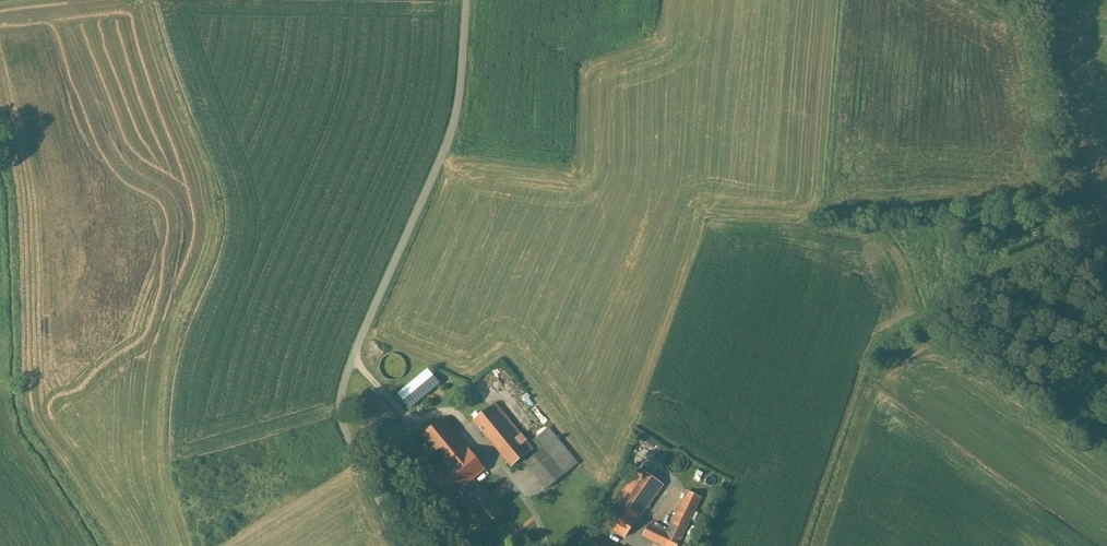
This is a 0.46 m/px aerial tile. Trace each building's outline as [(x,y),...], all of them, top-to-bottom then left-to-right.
[(428,369),(398,394),(410,407),(439,383),(428,369)] [(532,449),(494,402),(473,420),(482,431),(483,430),(512,466),(532,449)] [(442,418),(420,436),(446,467),(423,486),(439,506),(458,490),(484,468),(468,449),(442,418)] [(556,437),(547,428),(533,439),(542,449),(526,463),(547,488),(577,463),(556,437)] [(480,489),(472,479),(484,469),(484,468),(458,490),(466,500),(463,503),(483,528),(495,518),(497,519),(501,515),(501,513),(503,512),(496,504),(495,504),(488,496),(488,494),(482,487),(480,489)] [(640,468),(602,521),(624,537),(663,484),(640,468)] [(648,524),(643,535),(664,545),(676,545),(691,517),(678,510),(667,533),(648,524)] [(590,545),(613,545),(598,536),(590,545)]
